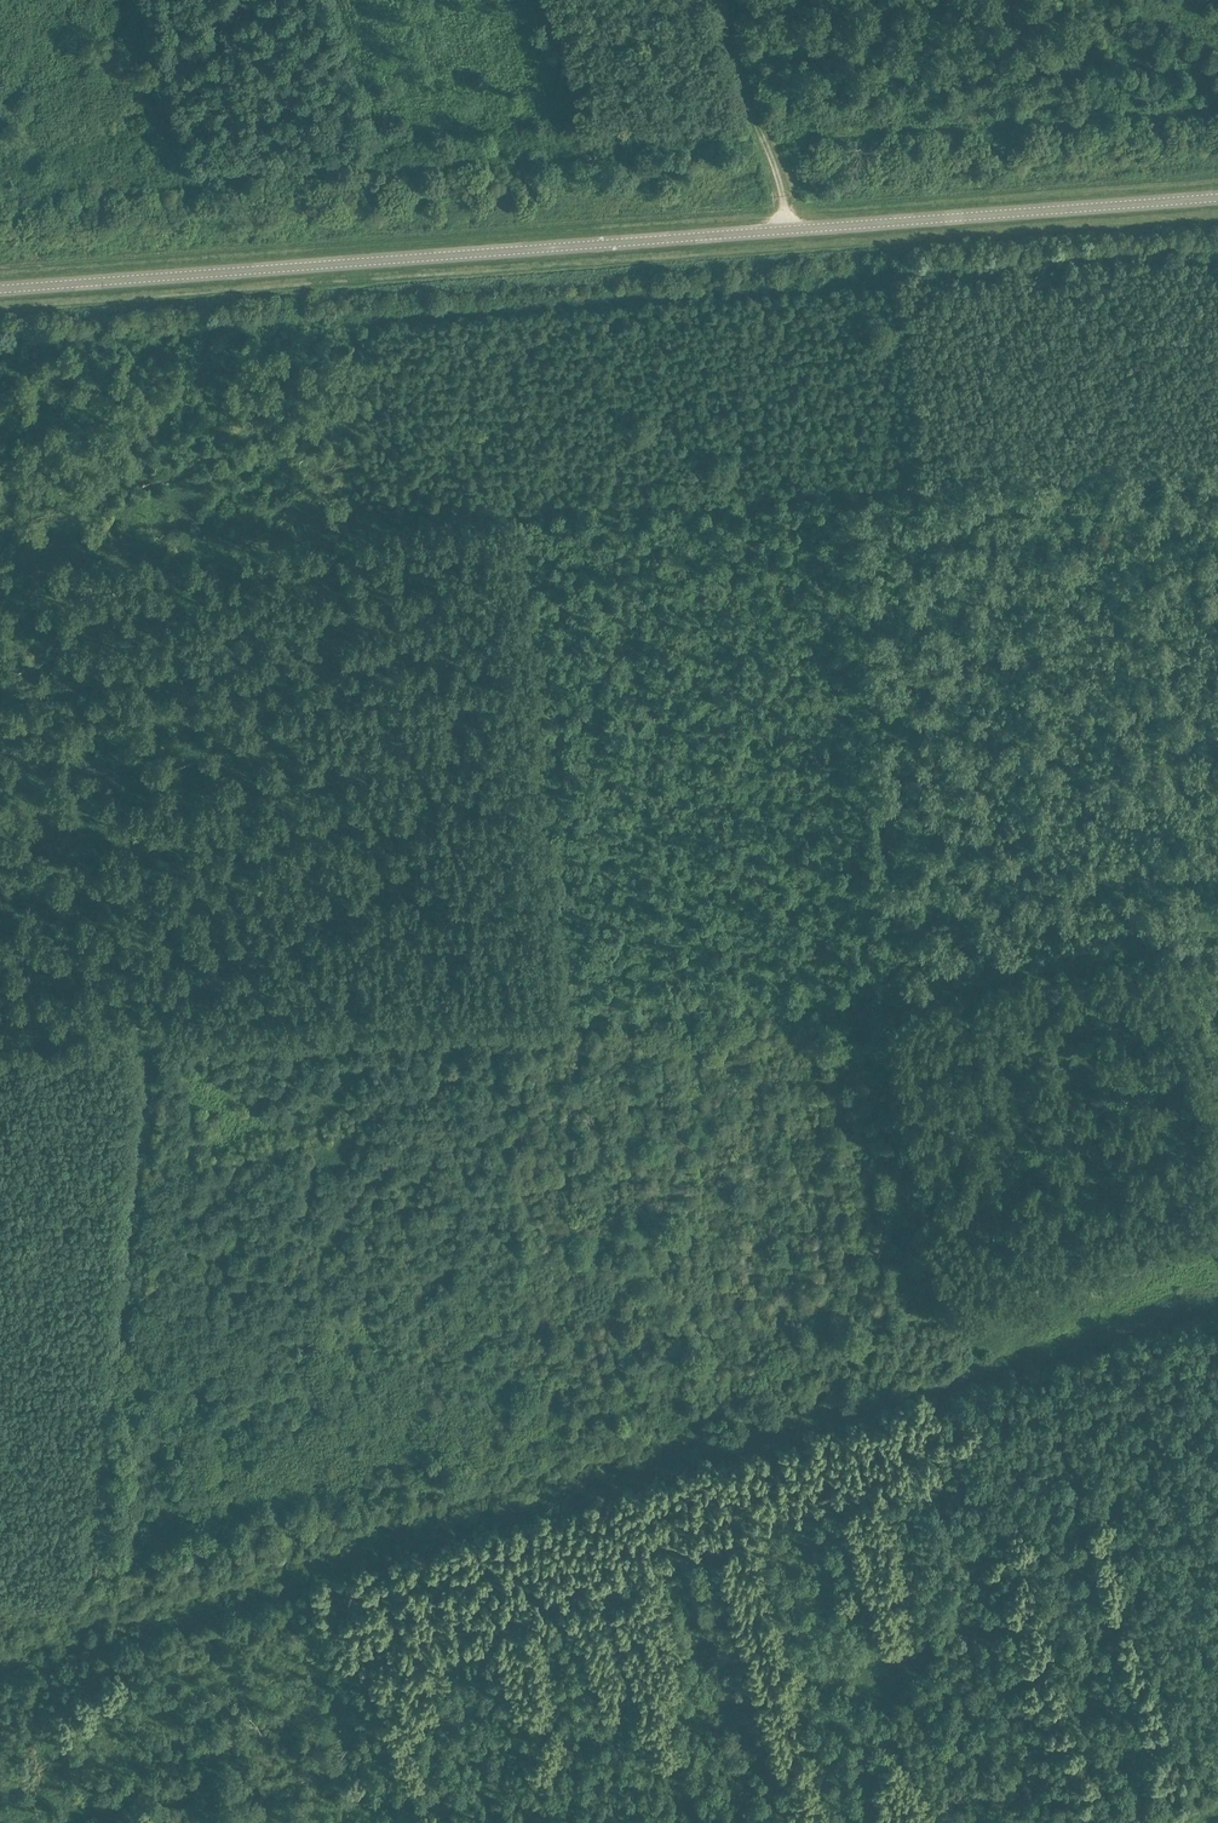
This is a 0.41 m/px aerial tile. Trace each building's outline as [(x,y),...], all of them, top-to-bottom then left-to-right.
[(663,1435),(656,1418),(646,1422),(653,1439),(663,1435)]
